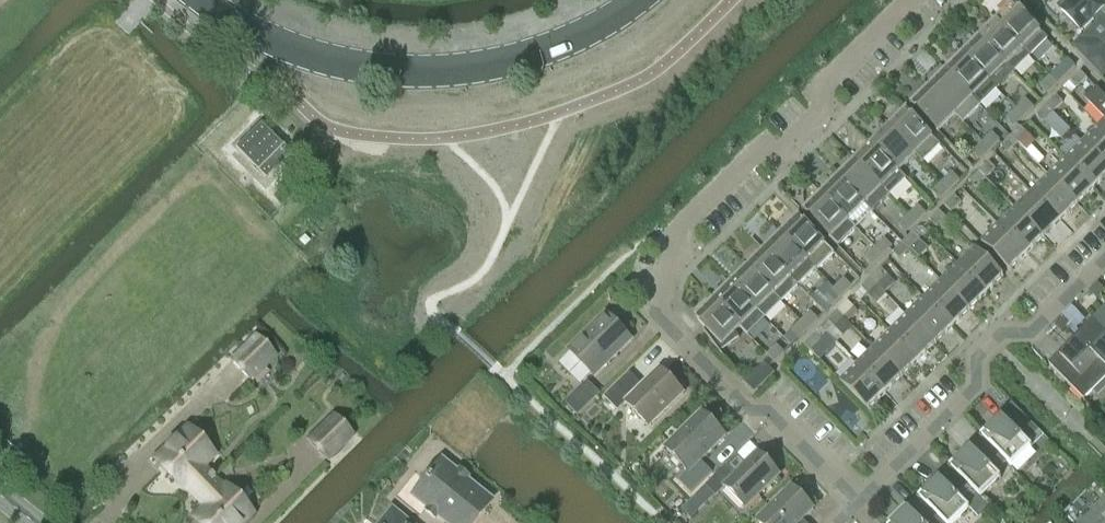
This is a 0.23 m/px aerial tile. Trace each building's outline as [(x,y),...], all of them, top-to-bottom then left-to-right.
[(1083,32),(1104,11),(1104,0),(1051,0),(1083,32)] [(1048,40),(1040,32),(1013,5),(996,22),(1030,57),(1048,40)] [(1013,73),(1030,57),(996,22),(979,39),(1013,73)] [(997,90),(1013,73),(979,39),(963,55),(997,90)] [(1104,48),(1104,46),(1099,40),(1079,39),(1072,46),(1089,64),(1104,48)] [(1089,64),(1102,77),(1104,75),(1104,48),(1089,64)] [(980,106),(997,90),(963,55),(946,72),(980,106)] [(1058,84),(1067,75),(1075,67),(1068,60),(1050,77),(1058,84)] [(963,123),(980,106),(946,72),(929,89),(956,116),(963,123)] [(1072,81),(1079,87),(1087,79),(1081,73),(1072,81)] [(1047,94),(1058,84),(1050,77),(1040,87),(1047,94)] [(1097,88),(1085,99),(1104,120),(1104,96),(1097,88)] [(938,133),(956,116),(929,89),(912,106),(938,133)] [(1047,106),(1053,112),(1063,102),(1057,96),(1047,106)] [(1024,117),(1033,108),(1026,101),(1017,110),(1024,117)] [(1037,116),(1044,122),(1053,112),(1047,106),(1037,116)] [(1014,127),(1024,117),(1017,110),(1006,120),(1014,127)] [(923,163),(940,146),(906,112),(889,129),(915,156),(916,156),(923,163)] [(261,125),(236,150),(266,181),(291,156),(261,125)] [(1021,127),(1011,137),(1017,143),(1027,133),(1021,127)] [(1100,127),(1083,144),(1104,166),(1104,132),(1100,127)] [(899,173),(899,172),(915,156),(889,129),(872,145),(899,173)] [(990,151),(999,142),(1000,141),(992,134),(983,143),(990,151)] [(1001,146),(1007,153),(1017,143),(1011,137),(1001,146)] [(980,161),(990,151),(983,143),(973,153),(980,161)] [(1104,178),(1104,166),(1083,144),(1066,160),(1094,188),(1104,178)] [(906,179),(899,172),(899,173),(872,145),(855,162),(889,196),(906,179)] [(1077,205),(1094,188),(1066,160),(1050,177),(1077,205)] [(865,206),(872,213),(889,196),(855,162),(838,179),(865,206)] [(980,174),(987,181),(998,170),(991,163),(980,174)] [(950,191),(959,181),(952,173),(942,183),(950,191)] [(978,189),(987,181),(980,174),(971,183),(978,189)] [(1060,222),(1077,205),(1050,177),(1033,194),(1060,222)] [(848,222),(849,222),(865,206),(838,179),(821,195),(848,222)] [(940,200),(950,191),(942,183),(933,193),(940,200)] [(1044,238),(1060,222),(1033,194),(1016,210),(1044,238)] [(856,229),(849,222),(848,222),(821,195),(804,213),(838,247),(856,229)] [(964,203),(958,196),(948,206),(954,213),(964,203)] [(916,224),(926,214),(919,207),(909,216),(916,224)] [(1027,255),(1044,238),(1016,210),(999,227),(1027,255)] [(936,228),(946,219),(939,212),(930,222),(936,228)] [(906,234),(916,224),(909,216),(899,226),(906,234)] [(817,270),(833,254),(798,218),(781,235),(814,269),(815,269),(817,270)] [(1009,272),(1027,255),(999,227),(982,244),(1009,272)] [(919,241),(915,236),(913,234),(903,244),(910,250),(919,241)] [(764,252),(798,286),(814,269),(781,235),(764,252)] [(882,257),(889,250),(892,247),(885,240),(875,250),(882,257)] [(900,260),(910,250),(903,244),(893,254),(900,260)] [(986,295),(1004,278),(976,249),(959,267),(986,295)] [(873,267),(882,257),(875,250),(865,259),(873,267)] [(748,269),(781,303),(798,286),(764,252),(748,269)] [(970,311),(986,295),(959,267),(942,283),(970,311)] [(731,285),(764,319),(781,303),(748,269),(731,285)] [(872,279),(878,286),(888,276),(881,270),(872,279)] [(862,289),(868,296),(878,286),(872,279),(862,289)] [(842,297),(852,287),(844,280),(835,290),(842,297)] [(953,328),(970,311),(942,283),(925,300),(953,328)] [(1104,293),(1104,291),(1097,284),(1089,292),(1097,301),(1104,293)] [(741,328),(748,335),(764,319),(731,285),(714,302),(741,329),(741,328)] [(832,307),(842,297),(835,290),(825,299),(832,307)] [(936,345),(953,328),(925,300),(908,316),(936,345)] [(736,334),(741,329),(714,302),(696,320),(707,331),(704,333),(717,352),(739,340),(736,334)] [(838,312),(844,319),(854,309),(848,303),(838,312)] [(835,329),(844,319),(838,312),(828,322),(835,329)] [(808,330),(818,321),(811,313),(801,323),(808,330)] [(1095,323),(1104,334),(1104,313),(1095,323)] [(594,377),(631,341),(606,316),(569,352),(594,377)] [(919,361),(936,345),(908,316),(891,333),(919,361)] [(1063,334),(1072,325),(1064,317),(1055,325),(1063,334)] [(799,340),(808,330),(801,323),(791,333),(799,340)] [(1095,323),(1078,340),(1104,367),(1104,334),(1095,323)] [(902,378),(919,361),(891,333),(875,350),(902,378)] [(815,335),(804,346),(810,353),(822,341),(815,335)] [(250,383),(275,359),(256,339),(231,363),(250,383)] [(1078,340),(1062,355),(1061,353),(1049,365),(1084,400),(1104,380),(1104,367),(1078,340)] [(775,364),(784,354),(777,347),(767,356),(775,364)] [(885,394),(902,378),(875,350),(858,366),(885,394)] [(775,375),(769,369),(765,364),(744,385),(754,395),(775,375)] [(868,411),(885,394),(858,366),(840,383),(868,411)] [(650,429),(685,395),(660,370),(642,387),(630,374),(605,399),(618,413),(626,405),(650,429)] [(578,417),(600,396),(588,383),(566,405),(578,417)] [(983,437),(1008,464),(1012,468),(1032,448),(1028,444),(1040,432),(1012,405),(999,417),(1001,419),(983,437)] [(701,462),(726,438),(702,413),(665,449),(689,473),(679,483),(691,495),(712,473),(701,462)] [(327,462),(352,438),(333,418),(308,443),(327,462)] [(194,499),(214,480),(204,469),(216,458),(187,428),(154,461),(184,492),(186,490),(194,499)] [(1008,464),(983,437),(981,435),(968,448),(970,450),(952,468),(951,468),(981,499),(1001,479),(997,475),(1008,464)] [(746,510),(780,477),(759,455),(737,476),(728,467),(706,488),(716,498),(726,489),(746,510)] [(458,471),(456,474),(441,462),(425,483),(414,497),(427,508),(426,509),(427,510),(424,513),(435,522),(437,518),(443,522),(474,522),(490,502),(466,483),(468,479),(458,471)] [(920,499),(944,522),(957,522),(970,510),(978,518),(989,507),(981,499),(951,468),(952,468),(950,466),(937,479),(939,481),(921,499),(920,499)] [(194,499),(203,508),(191,519),(195,522),(246,522),(253,516),(226,488),(224,490),(214,480),(194,499)] [(814,511),(793,489),(758,522),(802,522),(814,511)] [(920,499),(921,499),(919,497),(906,509),(908,511),(896,522),(944,522),(920,499)] [(1090,522),(1104,522),(1104,508),(1090,522)] [(391,512),(383,522),(405,522),(391,512)]
